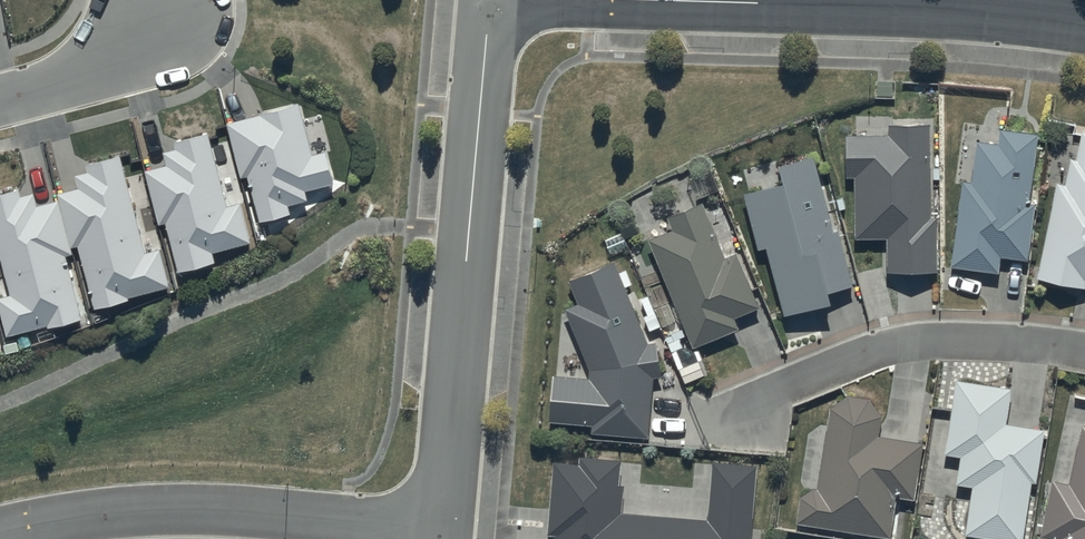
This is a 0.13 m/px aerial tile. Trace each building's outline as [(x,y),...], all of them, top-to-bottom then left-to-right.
[(299,105),(226,124),(241,179),(247,177),(259,223),(289,215),(287,207),(308,201),(306,192),(334,184),(326,152),(312,155),(299,105)] [(928,123),(888,124),(888,134),(844,134),(845,176),(853,176),(853,238),(886,238),(886,273),(936,272),(936,217),(929,217),(928,123)] [(1036,133),(1000,129),(997,143),(976,140),(971,183),(959,182),(949,266),(998,272),(1000,256),(1028,260),(1035,203),(1028,202),(1036,133)] [(1082,132),(1076,160),(1069,159),(1064,185),(1056,183),(1036,277),(1084,289),(1084,286),(1084,132),(1082,132)] [(207,134),(172,143),(174,150),(163,153),(166,166),(144,172),(158,226),(165,224),(178,272),(214,263),(211,253),(250,243),(240,204),(226,208),(207,134)] [(78,189),(56,194),(71,248),(77,247),(94,310),(170,290),(160,250),(145,254),(119,156),(85,165),(87,173),(74,177),(78,189)] [(813,157),(778,165),(782,183),(743,192),(756,248),(767,246),(783,313),(831,302),(828,291),(850,286),(836,230),(830,231),(813,157)] [(57,202),(36,207),(33,195),(20,198),(18,190),(0,194),(0,261),(10,297),(0,299),(0,314),(7,339),(82,318),(65,258),(72,256),(57,202)] [(700,202),(668,215),(673,231),(649,240),(692,347),(739,328),(734,315),(757,306),(736,252),(722,257),(700,202)] [(615,260),(566,280),(577,303),(565,309),(590,366),(589,377),(552,374),(548,421),(591,424),(590,434),(648,438),(653,377),(661,375),(656,343),(647,342),(615,260)] [(693,348),(675,354),(686,382),(704,375),(693,348)] [(955,380),(942,455),(960,457),(956,486),(971,487),(965,534),(997,538),(1022,538),(1030,483),(1036,484),(1044,428),(1004,423),(1010,388),(955,380)] [(847,395),(830,408),(816,487),(799,498),(795,523),(889,538),(896,497),(911,500),(920,441),(879,435),(881,415),(868,398),(847,395)] [(1079,425),(1067,483),(1051,480),(1038,537),(1045,538),(1084,538),(1084,427),(1079,425)] [(710,460),(705,519),(621,512),(624,485),(618,484),(620,460),(580,457),(580,464),(553,461),(546,534),(551,535),(551,538),(749,538),(756,464),(710,460)]
